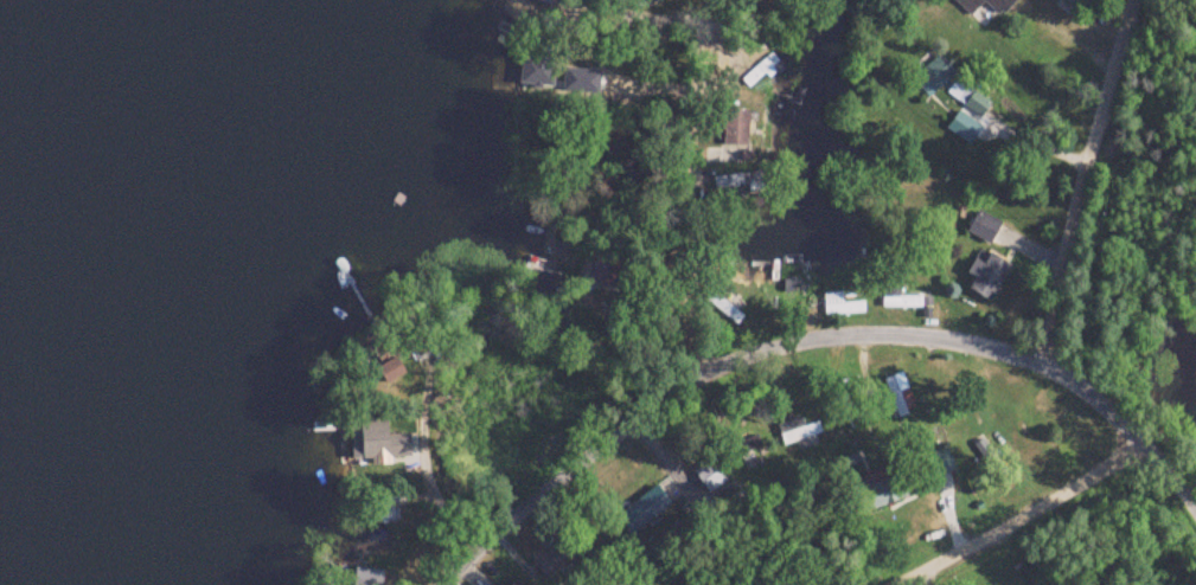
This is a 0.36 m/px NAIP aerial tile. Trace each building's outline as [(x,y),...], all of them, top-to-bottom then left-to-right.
[(551,0),(524,0),(523,2),(548,10),(551,0)] [(524,86),(559,86),(559,61),(524,61),(524,86)] [(1012,268),(992,253),(967,288),(987,302),(1012,268)] [(840,304),(840,294),(822,294),(822,315),(861,315),(861,304),(840,304)] [(885,295),(885,309),(920,309),(920,295),(885,295)] [(367,454),(391,454),(391,422),(367,422),(367,454)] [(726,481),(711,460),(692,473),(707,494),(726,481)] [(633,530),(671,507),(658,486),(620,510),(633,530)] [(570,564),(560,547),(533,562),(543,579),(570,564)]
